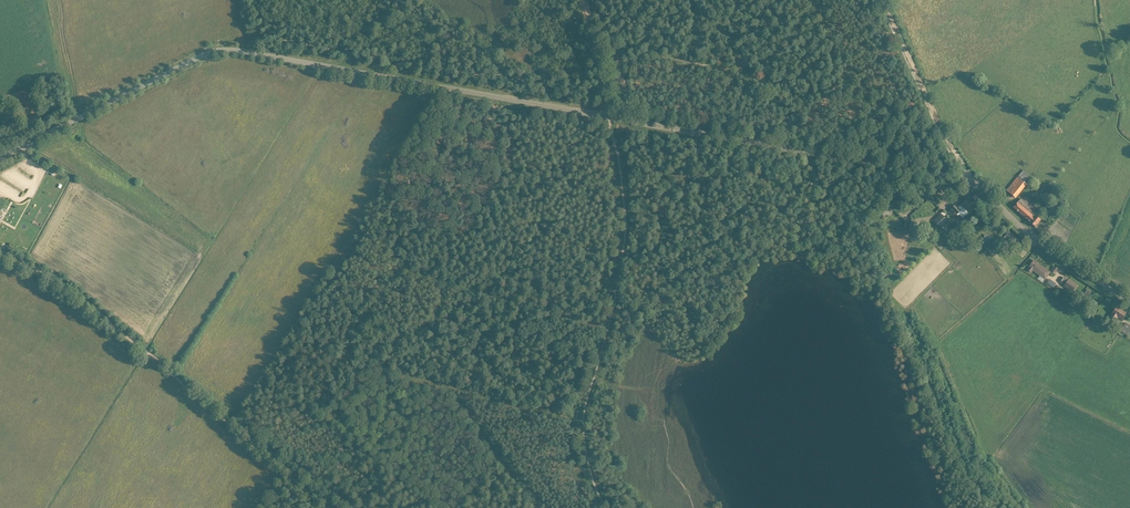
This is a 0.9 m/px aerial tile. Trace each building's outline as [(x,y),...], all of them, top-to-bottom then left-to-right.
[(39,181),(46,170),(43,168),(36,180),(39,181)] [(1023,171),(1010,186),(1006,191),(1015,197),(1031,177),(1023,171)] [(910,190),(911,190),(912,188),(913,189),(918,185),(915,182),(914,182),(911,179),(907,183),(908,185),(907,186),(910,190)] [(1033,213),(1035,211),(1037,209),(1033,205),(1032,206),(1031,204),(1029,206),(1021,198),(1013,207),(1035,227),(1041,220),(1033,213)] [(967,215),(971,211),(975,207),(966,199),(958,207),(956,204),(949,212),(955,218),(957,215),(962,210),(967,215)] [(1050,202),(1047,207),(1058,214),(1061,209),(1050,202)] [(878,210),(880,213),(884,217),(887,214),(888,215),(893,211),(886,203),(878,210)] [(941,214),(934,221),(941,227),(947,221),(941,214)] [(911,222),(909,230),(916,232),(917,232),(919,223),(916,223),(911,222)] [(1006,234),(1002,240),(1004,241),(1008,246),(1011,242),(1015,238),(1007,231),(1005,232),(1005,233),(1006,234)] [(983,241),(982,243),(988,245),(989,242),(991,243),(994,240),(990,239),(991,237),(985,235),(983,238),(982,238),(982,240),(983,241)] [(1033,260),(1028,267),(1029,267),(1027,269),(1031,273),(1033,270),(1045,279),(1050,273),(1033,260)] [(1053,288),(1056,284),(1050,279),(1047,283),(1053,288)] [(1069,279),(1068,279),(1063,286),(1072,292),(1077,285),(1069,279)] [(1087,290),(1083,296),(1087,298),(1091,293),(1087,290)] [(1115,322),(1118,317),(1122,320),(1126,313),(1116,307),(1113,311),(1109,318),(1115,322)] [(1120,331),(1129,337),(1129,326),(1126,323),(1122,328),(1118,326),(1116,329),(1120,332),(1120,331)]
